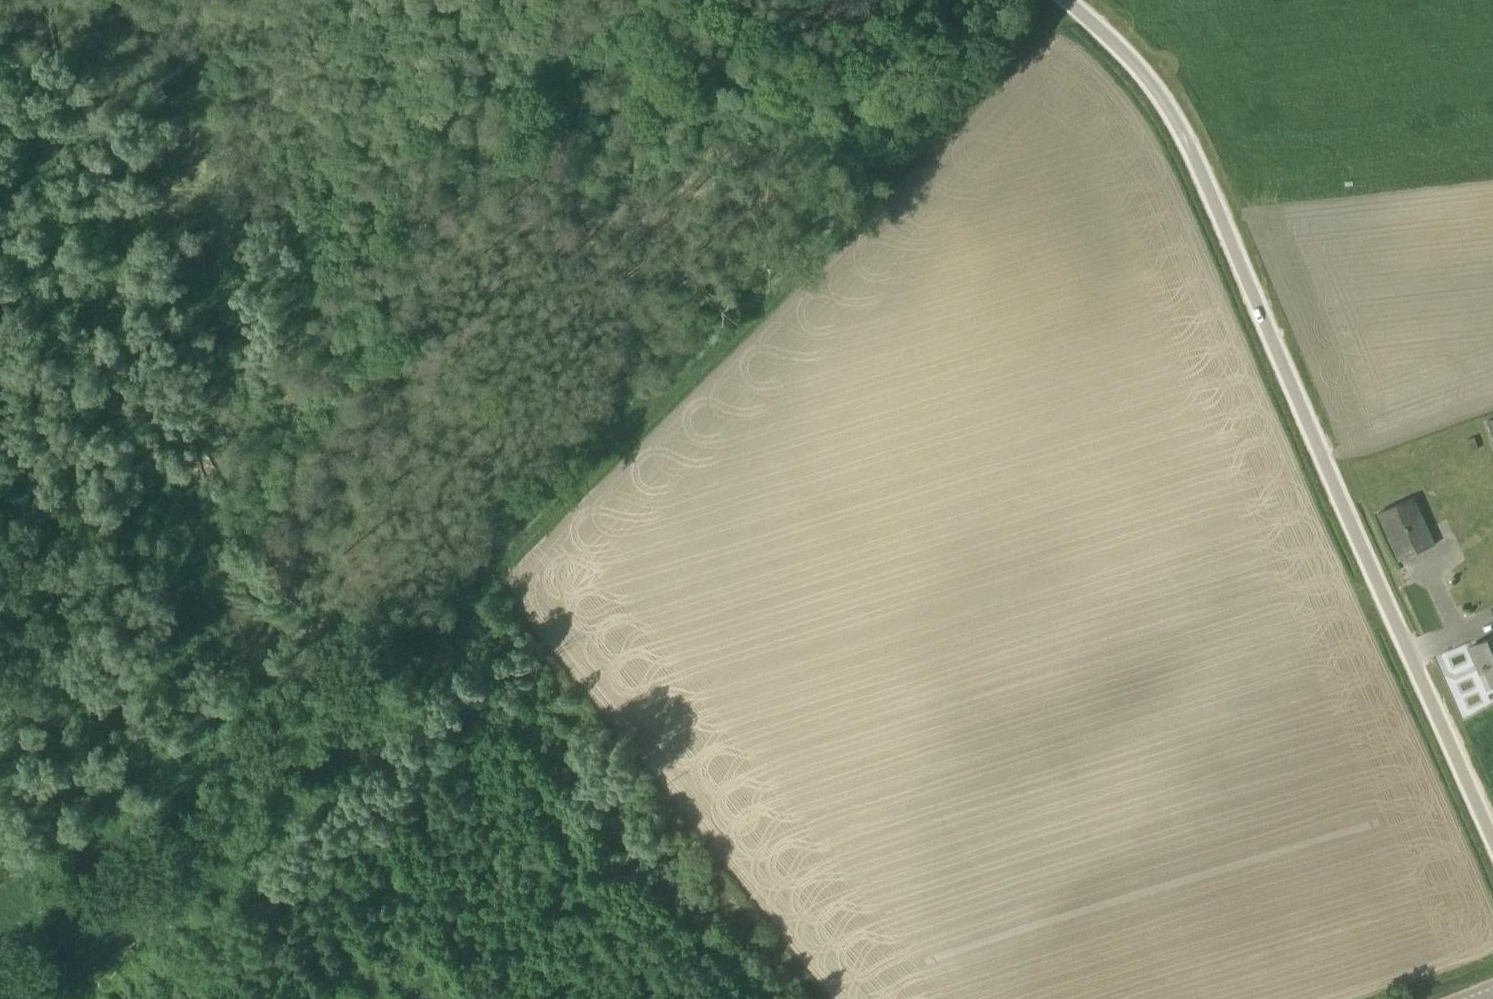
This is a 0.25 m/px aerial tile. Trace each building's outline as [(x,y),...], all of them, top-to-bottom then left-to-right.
[(175,263),(172,245),(153,248),(157,267),(175,263)] [(1400,560),(1436,544),(1414,496),(1378,513),(1400,560)] [(1470,648),(1476,662),(1481,660),(1492,685),(1492,637),(1470,648)]
